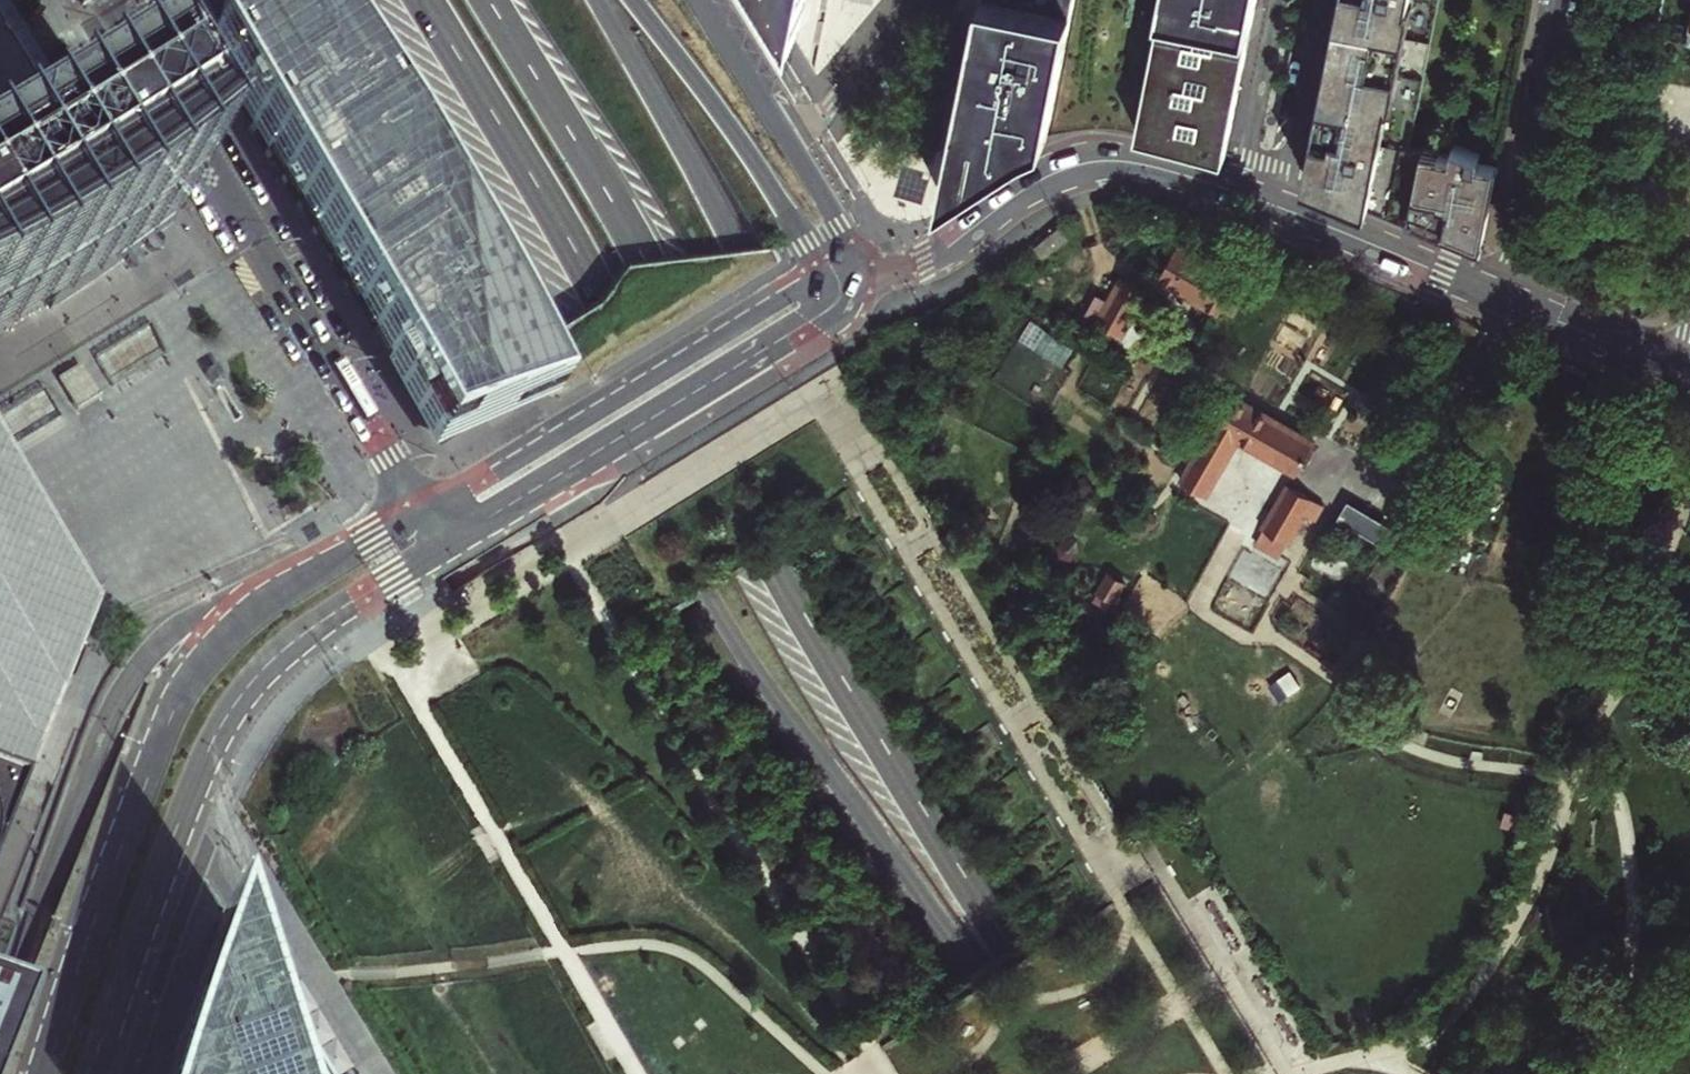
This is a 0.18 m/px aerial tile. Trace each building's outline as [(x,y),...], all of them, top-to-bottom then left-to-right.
[(326,0),(175,0),(231,97),(272,169),(318,249),(438,458),(554,390),(341,25),(326,0)] [(798,47),(807,0),(770,0),(798,47)] [(1034,0),(983,0),(961,111),(957,130),(949,171),(945,189),(1051,122),(1052,120),(1074,7),(1034,0)] [(1074,7),(1052,120),(1064,118),(1075,117),(1083,116),(1098,118),(1141,129),(1164,0),(1075,0),(1074,7)] [(1164,0),(1141,129),(1171,137),(1186,141),(1202,146),(1226,153),(1252,22),(1164,0)] [(1164,0),(1252,22),(1256,2),(1256,0),(1164,0)] [(1336,52),(1425,69),(1439,0),(1341,0),(1341,4),(1345,5),(1336,52)] [(1328,50),(1336,52),(1345,5),(1341,4),(1338,4),(1328,50)] [(5,451),(66,415),(115,385),(176,348),(152,297),(198,269),(112,122),(77,148),(46,97),(37,84),(33,77),(0,23),(0,450),(5,451)] [(1326,98),(1336,52),(1328,50),(1325,64),(1319,96),(1322,97),(1326,98)] [(1410,146),(1425,69),(1336,52),(1326,98),(1322,97),(1317,122),(1305,181),(1453,241),(1453,238),(1464,242),(1465,239),(1481,246),(1483,239),(1488,213),(1498,163),(1479,159),(1480,154),(1454,144),(1451,154),(1410,146)] [(1042,258),(1068,237),(1060,225),(1033,246),(1042,258)] [(1465,239),(1464,242),(1483,250),(1485,239),(1483,239),(1481,246),(1465,239)] [(1159,278),(1219,312),(1238,279),(1237,278),(1228,273),(1177,244),(1159,278)] [(1235,259),(1228,273),(1237,278),(1245,264),(1235,259)] [(1125,318),(1142,288),(1124,278),(1112,300),(1119,304),(1107,325),(1111,327),(1118,314),(1125,318)] [(1087,314),(1100,321),(1111,301),(1098,294),(1087,314)] [(1100,321),(1107,325),(1119,304),(1112,300),(1111,301),(1100,321)] [(1118,314),(1111,327),(1118,331),(1125,318),(1118,314)] [(1139,349),(1130,365),(1148,375),(1156,358),(1139,349)] [(1385,355),(1387,370),(1398,368),(1396,354),(1385,355)] [(1370,357),(1373,372),(1384,371),(1381,356),(1375,357),(1370,357)] [(1356,359),(1358,374),(1370,373),(1368,358),(1356,359)] [(1178,370),(1166,363),(1158,376),(1176,386),(1183,375),(1178,370)] [(1378,402),(1361,392),(1352,408),(1369,418),(1378,402)] [(1238,439),(1279,463),(1294,431),(1231,394),(1181,482),(1205,496),(1238,439)] [(1314,442),(1294,431),(1279,463),(1296,473),(1314,442)] [(28,772),(83,635),(90,616),(76,592),(48,546),(0,469),(0,843),(28,772)] [(1092,492),(1085,473),(1063,482),(1070,501),(1092,492)] [(1287,543),(1304,514),(1314,520),(1323,504),(1288,484),(1262,529),(1287,543)] [(1416,548),(1395,535),(1390,545),(1410,557),(1416,548)] [(1078,553),(1077,539),(1064,536),(1057,547),(1059,557),(1071,562),(1078,553)] [(1113,600),(1124,583),(1108,573),(1097,590),(1113,600)] [(1322,647),(1316,658),(1326,666),(1332,665),(1337,655),(1322,647)] [(1284,695),(1297,686),(1289,673),(1275,683),(1284,695)] [(260,976),(223,906),(190,998),(166,1073),(320,1073),(260,976)] [(260,976),(320,1073),(370,1073),(302,963),(282,969),(260,976)] [(35,1000),(18,993),(0,986),(0,1073),(5,1073),(35,1000)]
